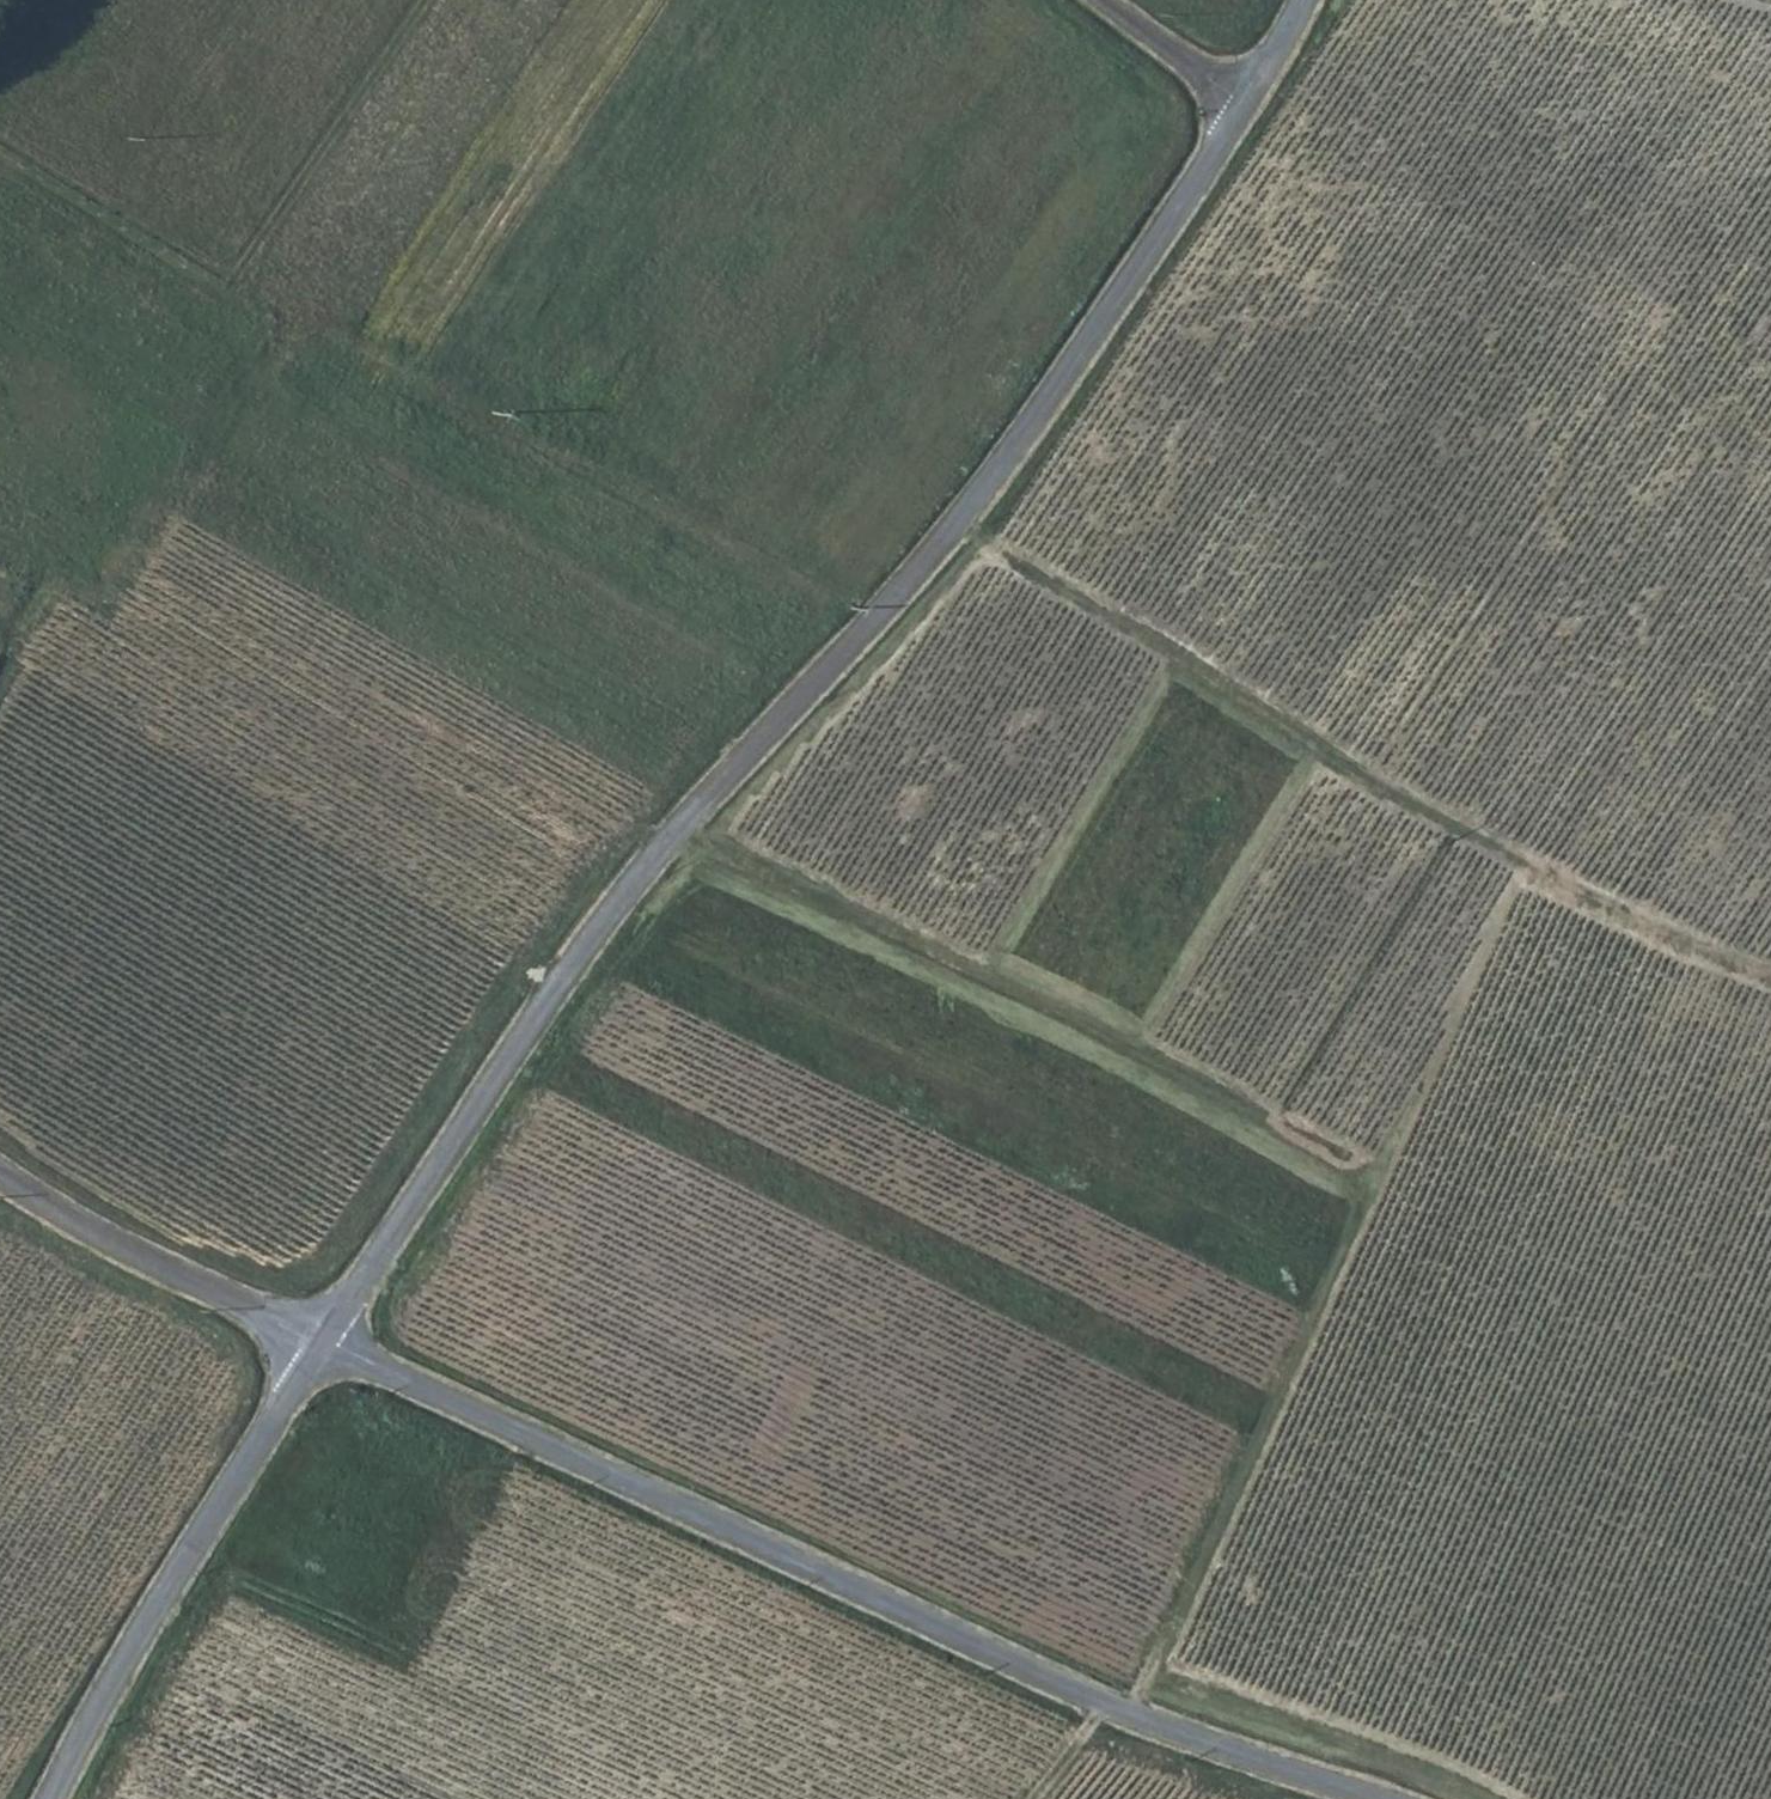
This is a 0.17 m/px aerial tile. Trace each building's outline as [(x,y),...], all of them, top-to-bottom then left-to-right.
[(314,1272),(309,1280),(318,1285),(323,1277),(314,1272)]
